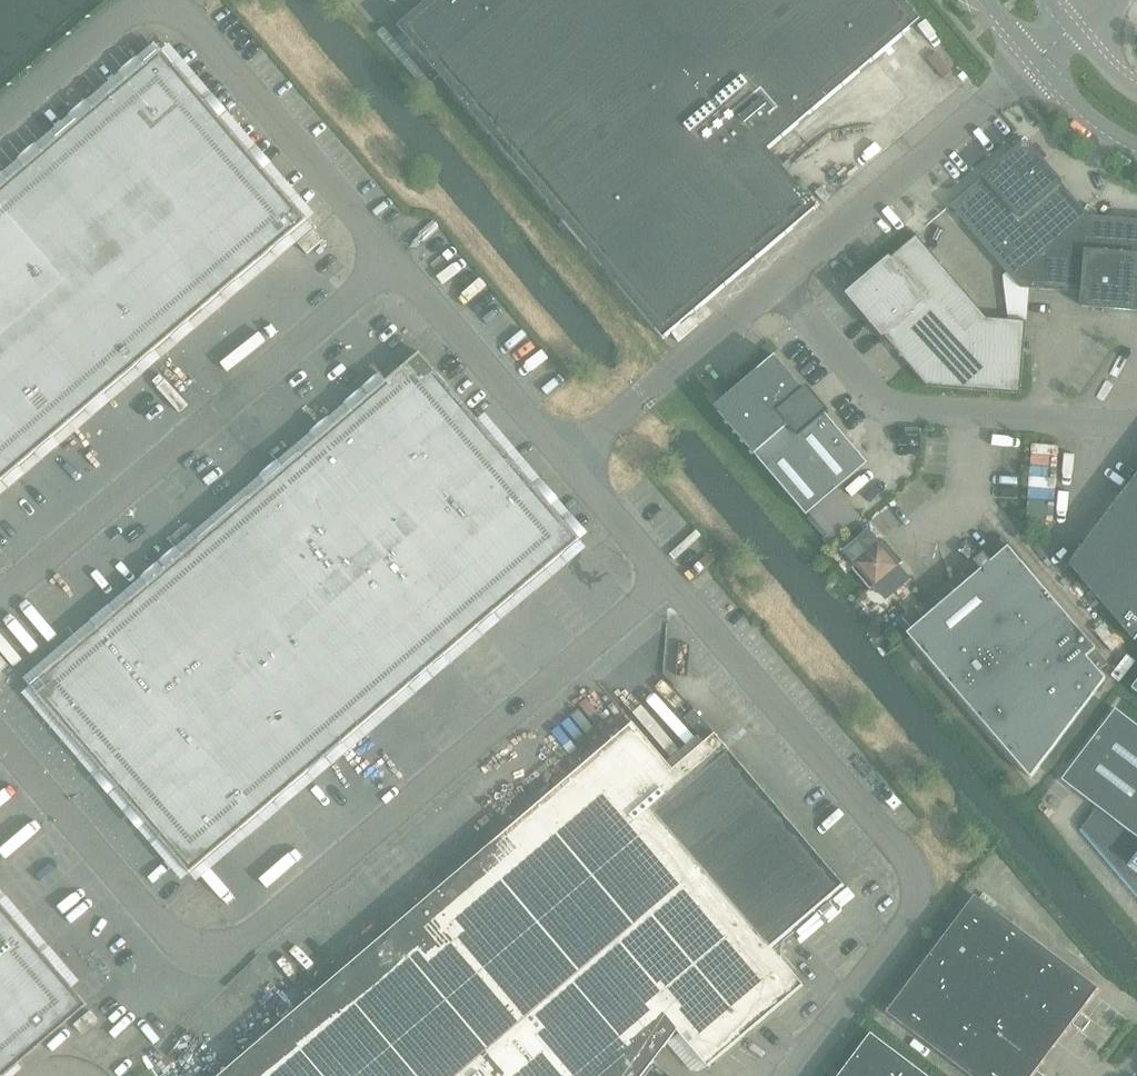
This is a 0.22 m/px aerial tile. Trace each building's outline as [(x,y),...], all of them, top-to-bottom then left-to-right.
[(398,28),(655,329),(664,340),(681,325),(694,314),(818,208),(770,152),(920,21),(903,0),(430,0),(408,19),(398,28)] [(436,75),(391,23),(377,35),(421,87),(436,75)] [(307,221),(166,56),(161,51),(0,189),(0,484),(307,221)] [(1026,142),(950,206),(1014,281),(1090,217),(1090,216),(1042,161),(1026,142)] [(1014,281),(1020,288),(1083,293),(1082,307),(1109,309),(1136,311),(1136,220),(1090,217),(1014,281)] [(314,230),(298,244),(306,254),(323,240),(314,230)] [(870,275),(847,294),(885,339),(894,349),(909,366),(926,387),(1020,394),(1023,363),(1026,321),(987,318),(916,236),(870,275)] [(420,354),(30,687),(190,874),(580,541),(477,420),(420,353),(420,354)] [(775,356),(714,408),(807,516),(868,464),(844,437),(826,415),(829,412),(807,387),(804,390),(775,356)] [(1070,565),(1098,598),(1135,640),(1136,637),(1136,476),(1070,565)] [(868,533),(846,552),(857,564),(852,569),(870,591),(875,586),(886,599),(908,580),(898,567),(903,563),(884,541),(879,545),(868,533)] [(916,625),(907,634),(1031,778),(1106,679),(1087,657),(1096,649),(1036,579),(1021,562),(1008,547),(991,562),(984,553),(974,562),(981,570),(955,593),(928,615),(926,617),(918,609),(909,617),(916,625)] [(1062,780),(1097,807),(1082,828),(1136,893),(1136,726),(1116,709),(1062,780)] [(652,1062),(663,1048),(676,1030),(707,1067),(803,985),(771,948),(844,885),(694,710),(684,719),(698,735),(705,743),(673,770),(666,762),(633,723),(302,1007),(221,1075),(642,1075),(652,1062)] [(886,1012),(902,1024),(971,1075),(1032,1075),(1043,1062),(1036,1057),(1059,1028),(1065,1033),(1098,989),(1063,962),(988,906),(974,895),(886,1012)] [(16,1063),(84,1006),(83,1004),(0,907),(0,1075),(2,1075),(16,1063)] [(89,1011),(73,1025),(82,1035),(97,1021),(89,1011)] [(838,1075),(926,1075),(884,1044),(870,1033),(838,1075)]
